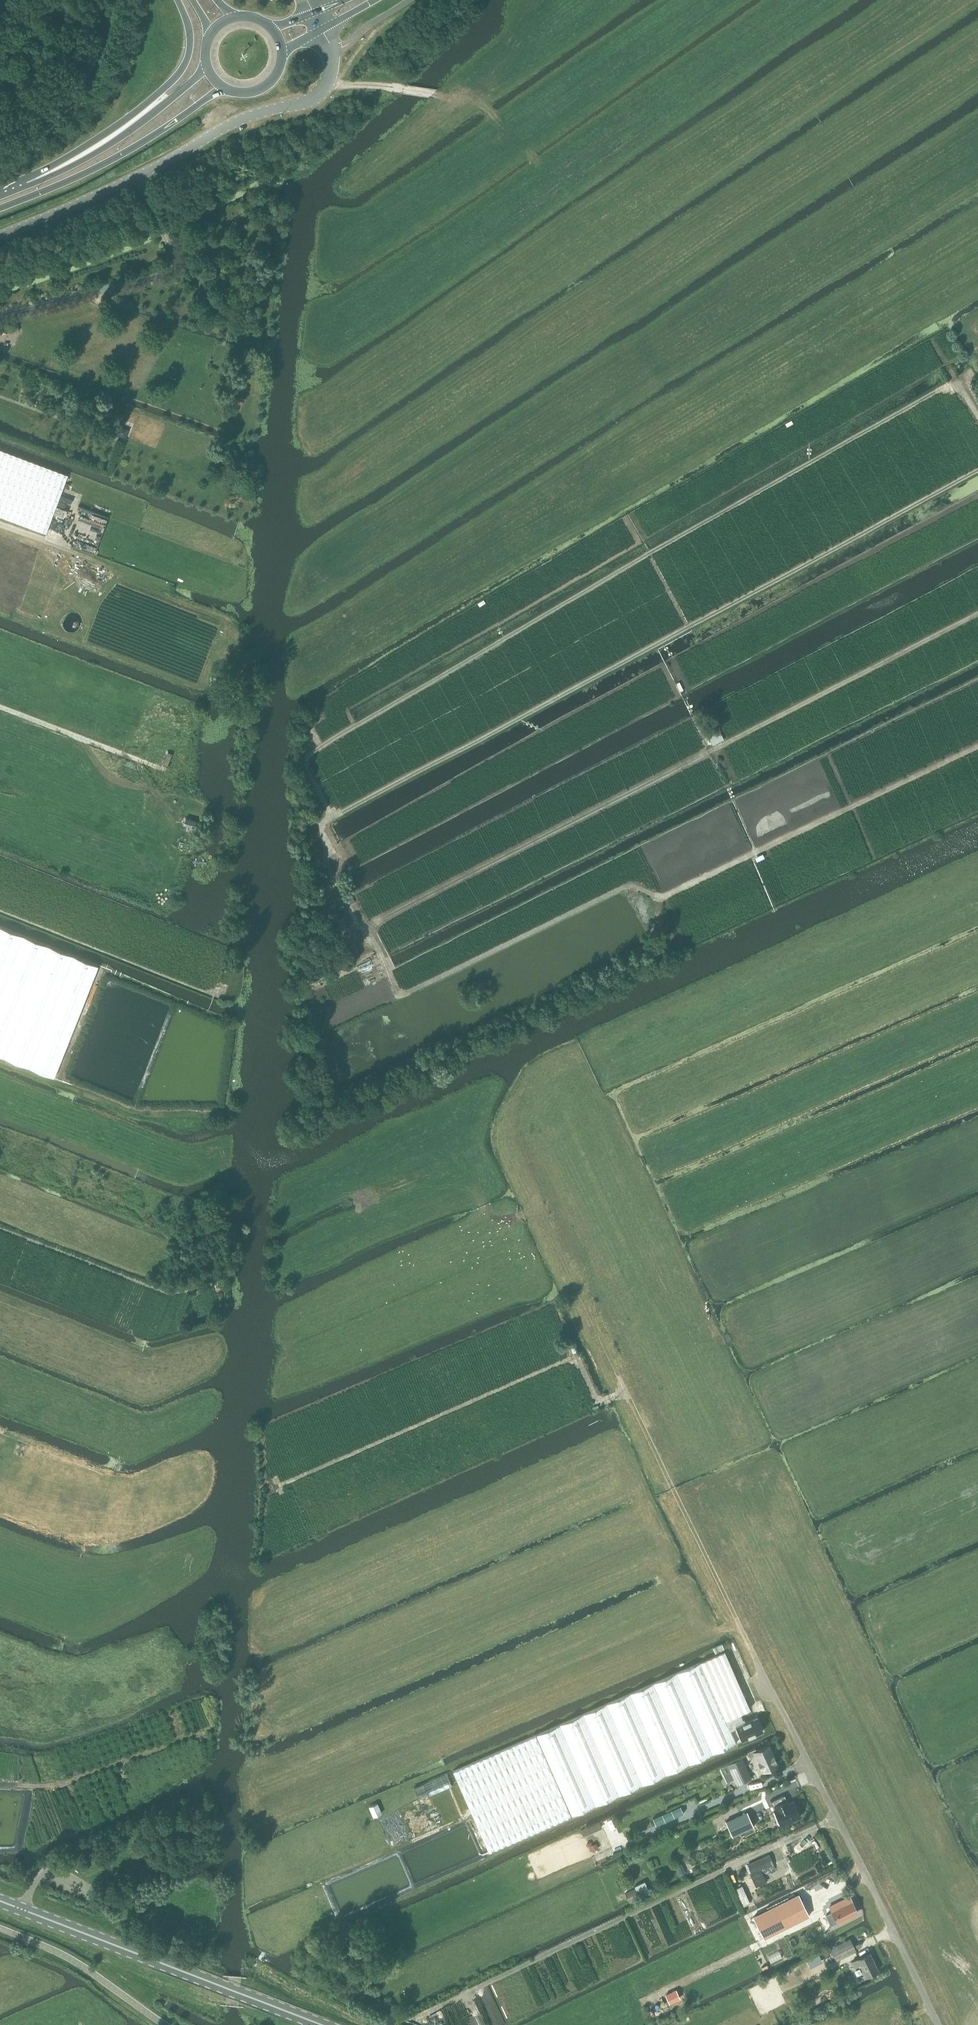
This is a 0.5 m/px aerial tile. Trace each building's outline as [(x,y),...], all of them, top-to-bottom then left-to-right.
[(116,426),(113,433),(126,438),(128,431),(116,426)] [(46,533),(68,475),(0,449),(0,516),(46,533)] [(718,728),(708,733),(713,744),(724,739),(718,728)] [(186,818),(185,824),(194,827),(196,821),(186,818)] [(57,1079),(101,966),(0,926),(0,1056),(57,1079)] [(722,1644),(713,1648),(715,1653),(725,1649),(722,1644)] [(726,1719),(739,1713),(750,1709),(725,1651),(700,1662),(726,1719)] [(730,1730),(726,1719),(700,1662),(452,1771),(487,1851),(735,1743),(736,1743),(730,1730)] [(730,1730),(737,1727),(743,1740),(763,1731),(757,1717),(744,1723),(739,1713),(726,1719),(730,1730)] [(750,1757),(755,1754),(763,1771),(778,1764),(769,1745),(757,1751),(755,1748),(748,1752),(750,1757)] [(728,1765),(721,1768),(727,1781),(734,1778),(737,1785),(752,1779),(742,1757),(728,1764),(728,1765)] [(415,1787),(421,1800),(454,1786),(448,1773),(415,1787)] [(776,1807),(777,1809),(775,1810),(781,1825),(787,1822),(789,1823),(793,1821),(794,1819),(801,1816),(794,1801),(787,1805),(785,1802),(787,1801),(784,1795),(773,1800),(776,1807)] [(377,1803),(370,1807),(374,1816),(381,1813),(377,1803)] [(747,1812),(726,1821),(733,1836),(754,1826),(747,1812)] [(602,1827),(599,1821),(581,1829),(583,1835),(602,1827)] [(775,1867),(770,1854),(748,1864),(753,1877),(775,1867)] [(650,1892),(650,1891),(645,1880),(635,1885),(636,1888),(629,1891),(626,1893),(629,1900),(639,1895),(640,1896),(640,1897),(641,1896),(650,1892)] [(742,1885),(735,1888),(743,1906),(750,1903),(742,1885)] [(799,1894),(753,1916),(764,1938),(809,1916),(799,1894)] [(832,1912),(826,1915),(831,1925),(857,1912),(850,1896),(830,1906),(832,1912)] [(856,1951),(850,1938),(830,1948),(836,1961),(856,1951)] [(854,1967),(860,1964),(866,1976),(878,1970),(870,1953),(852,1961),(854,1967)] [(681,1997),(677,1989),(666,1994),(670,2002),(681,1997)] [(683,2014),(676,2017),(678,2023),(686,2019),(683,2014)]
